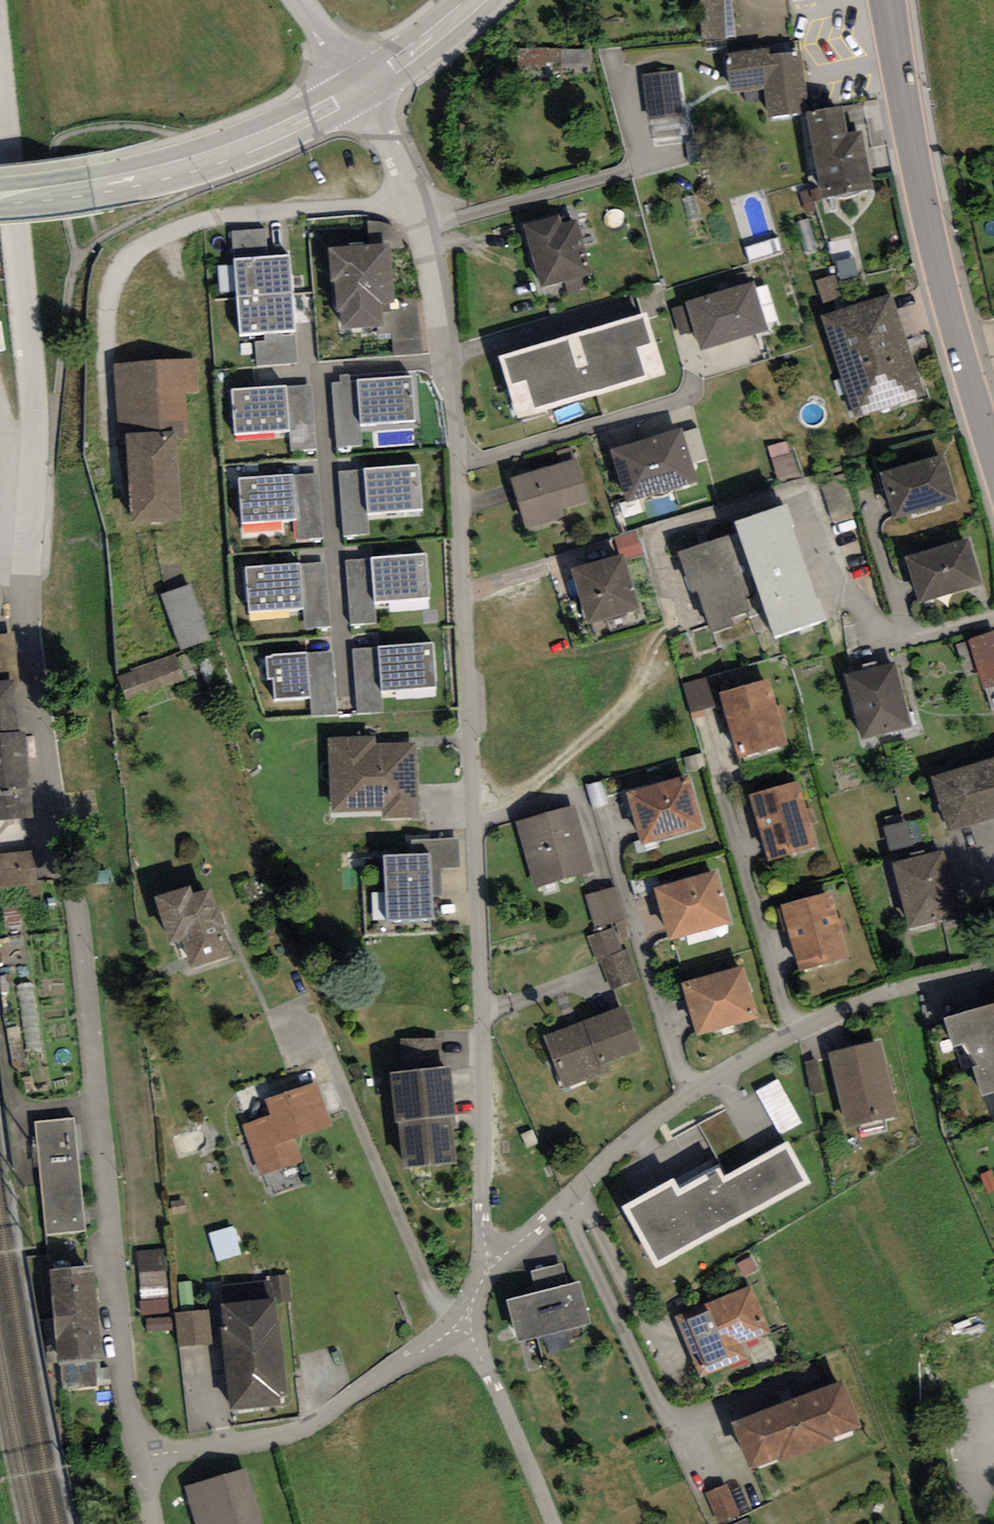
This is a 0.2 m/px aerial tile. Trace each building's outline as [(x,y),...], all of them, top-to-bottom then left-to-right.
[(700,42),(726,41),(725,0),(698,0),(700,42)] [(549,68),(548,49),(519,49),(519,68),(549,68)] [(590,51),(560,51),(561,70),(591,69),(590,51)] [(769,52),(730,58),(732,69),(726,70),(730,97),(764,93),(768,121),(808,116),(806,101),(809,100),(803,53),(770,57),(769,52)] [(678,71),(642,76),(649,121),(684,116),(678,71)] [(808,118),(823,203),(871,194),(860,131),(847,133),(843,112),(808,118)] [(559,220),(524,230),(541,292),(592,278),(577,222),(561,227),(559,220)] [(234,264),(268,261),(265,231),(232,234),(234,264)] [(387,248),(328,253),(333,310),(336,310),(336,318),(340,317),(341,333),(382,329),(380,306),(393,305),(387,248)] [(237,301),(293,296),(290,259),(268,261),(234,264),(237,301)] [(854,260),(838,263),(842,283),(857,280),(854,260)] [(834,276),(816,283),(827,310),(845,303),(834,276)] [(754,285),(686,306),(694,333),(701,355),(769,334),(754,285)] [(293,296),(237,301),(241,340),(265,338),(296,336),(293,296)] [(821,319),(855,421),(925,398),(891,296),(821,319)] [(680,337),(694,333),(686,306),(672,310),(680,337)] [(647,316),(497,363),(517,425),(666,378),(647,316)] [(296,336),(265,338),(266,342),(256,343),(258,368),(298,364),(296,336)] [(193,362),(114,367),(119,444),(127,443),(132,528),(180,525),(175,440),(186,439),(183,392),(195,391),(193,362)] [(234,375),(235,393),(255,391),(254,374),(234,375)] [(338,384),(330,385),(335,449),(361,447),(360,428),(356,383),(349,384),(348,376),(337,377),(338,384)] [(411,378),(356,383),(360,428),(414,423),(411,378)] [(311,388),(285,390),(289,434),(290,454),(316,451),(311,388)] [(285,390),(231,394),(234,438),(289,434),(285,390)] [(681,433),(611,455),(627,507),(698,485),(681,433)] [(879,476),(893,523),(957,504),(943,457),(879,476)] [(575,462),(511,481),(526,532),(565,520),(563,513),(589,506),(575,462)] [(419,468),(365,472),(368,519),(423,515),(419,468)] [(365,472),(339,474),(344,538),(370,536),(368,519),(365,472)] [(318,475),(292,478),(296,523),(297,541),(323,539),(318,475)] [(237,482),(240,527),(296,523),(292,478),(237,482)] [(736,530),(738,536),(764,611),(774,643),(825,626),(819,608),(816,609),(790,531),(793,530),(788,513),(736,530)] [(639,533),(622,537),(628,561),(645,557),(639,533)] [(732,622),(764,611),(738,536),(679,557),(692,597),(697,595),(711,635),(733,627),(732,622)] [(905,560),(919,607),(983,588),(970,541),(905,560)] [(426,557),(370,562),(374,605),(430,601),(426,557)] [(624,559),(570,576),(587,630),(641,614),(624,559)] [(370,562),(346,564),(351,627),(376,625),(374,605),(370,562)] [(325,565),(299,567),(303,614),(304,630),(330,628),(325,565)] [(245,571),(249,619),(303,614),(299,567),(245,571)] [(161,596),(182,651),(210,641),(189,586),(161,596)] [(993,688),(993,634),(967,643),(982,692),(993,688)] [(15,683),(16,690),(21,690),(16,636),(0,637),(0,685),(15,683)] [(433,646),(378,650),(381,697),(436,694),(433,646)] [(378,650),(353,651),(357,716),(382,714),(381,697),(378,650)] [(176,651),(116,674),(128,706),(188,684),(176,651)] [(332,653),(306,654),(310,701),(311,719),(338,717),(332,653)] [(306,654),(265,658),(267,682),(272,681),(274,704),(310,701),(306,654)] [(846,678),(862,743),(911,731),(895,665),(846,678)] [(707,677),(683,684),(692,714),(715,707),(707,677)] [(0,685),(0,825),(35,822),(26,735),(21,736),(16,690),(15,683),(0,685)] [(719,698),(739,763),(787,749),(768,683),(719,698)] [(375,738),(327,741),(331,818),(381,815),(382,824),(419,822),(415,744),(376,746),(375,738)] [(932,781),(947,836),(993,823),(993,764),(932,781)] [(626,797),(642,849),(703,831),(687,779),(626,797)] [(767,865),(817,851),(798,785),(748,799),(767,865)] [(574,809),(516,825),(535,890),(593,874),(574,809)] [(929,819),(886,831),(893,853),(935,841),(929,819)] [(412,842),(413,861),(430,860),(430,870),(440,869),(459,868),(457,839),(412,842)] [(0,857),(0,890),(38,885),(33,853),(0,857)] [(894,866),(911,930),(957,918),(940,853),(894,866)] [(413,861),(384,862),(387,926),(433,924),(431,898),(430,870),(430,860),(413,861)] [(441,898),(440,869),(430,870),(431,898),(441,898)] [(653,892),(669,945),(732,926),(716,874),(653,892)] [(616,888),(585,897),(595,929),(625,920),(616,888)] [(190,892),(154,903),(168,950),(182,946),(190,973),(230,962),(222,932),(225,931),(220,912),(215,914),(209,895),(192,900),(190,892)] [(849,960),(831,895),(778,911),(784,934),(787,934),(800,975),(849,960)] [(615,930),(589,939),(598,965),(601,964),(611,992),(640,982),(629,950),(623,952),(615,930)] [(681,988),(696,1040),(759,1022),(744,970),(681,988)] [(641,1054),(624,1009),(544,1038),(563,1090),(609,1073),(607,1067),(641,1054)] [(944,1027),(953,1051),(965,1049),(966,1049),(979,1072),(973,1074),(980,1101),(993,1098),(993,1011),(944,1027)] [(883,1044),(829,1056),(847,1132),(900,1120),(883,1044)] [(824,1093),(816,1060),(804,1063),(812,1096),(824,1093)] [(451,1072),(389,1078),(395,1129),(398,1129),(403,1173),(456,1168),(451,1123),(457,1123),(451,1072)] [(755,1092),(779,1137),(802,1125),(778,1079),(755,1092)] [(315,1087),(266,1104),(270,1114),(243,1123),(262,1177),(301,1163),(293,1142),(330,1129),(315,1087)] [(35,1127),(49,1236),(85,1232),(72,1122),(35,1127)] [(675,1183),(621,1213),(656,1275),(813,1188),(788,1143),(724,1178),(720,1169),(680,1192),(675,1183)] [(183,1202),(171,1203),(173,1215),(185,1214),(183,1202)] [(167,1276),(164,1249),(137,1252),(142,1290),(139,1290),(142,1315),(170,1312),(165,1276),(167,1276)] [(758,1272),(751,1258),(737,1265),(743,1279),(758,1272)] [(536,1297),(569,1288),(562,1265),(530,1274),(536,1297)] [(94,1273),(51,1277),(60,1371),(64,1370),(93,1368),(103,1367),(94,1273)] [(288,1275),(264,1277),(267,1305),(276,1304),(290,1303),(288,1275)] [(750,1284),(673,1317),(700,1380),(749,1359),(744,1346),(772,1334),(750,1284)] [(536,1297),(507,1304),(518,1346),(591,1327),(580,1286),(569,1288),(536,1297)] [(267,1305),(219,1310),(229,1416),(281,1410),(279,1397),(286,1397),(276,1304),(267,1305)] [(175,1315),(179,1348),(211,1345),(207,1311),(175,1315)] [(172,1331),(171,1318),(146,1320),(147,1333),(172,1331)] [(95,1386),(93,1368),(64,1370),(66,1389),(95,1386)] [(775,1413),(733,1428),(750,1474),(779,1463),(781,1467),(834,1447),(832,1442),(859,1432),(842,1389),(803,1404),(800,1397),(773,1407),(775,1413)] [(186,1488),(196,1523),(261,1523),(247,1472),(186,1488)] [(706,1495),(718,1523),(720,1523),(738,1517),(726,1487),(706,1495)]
